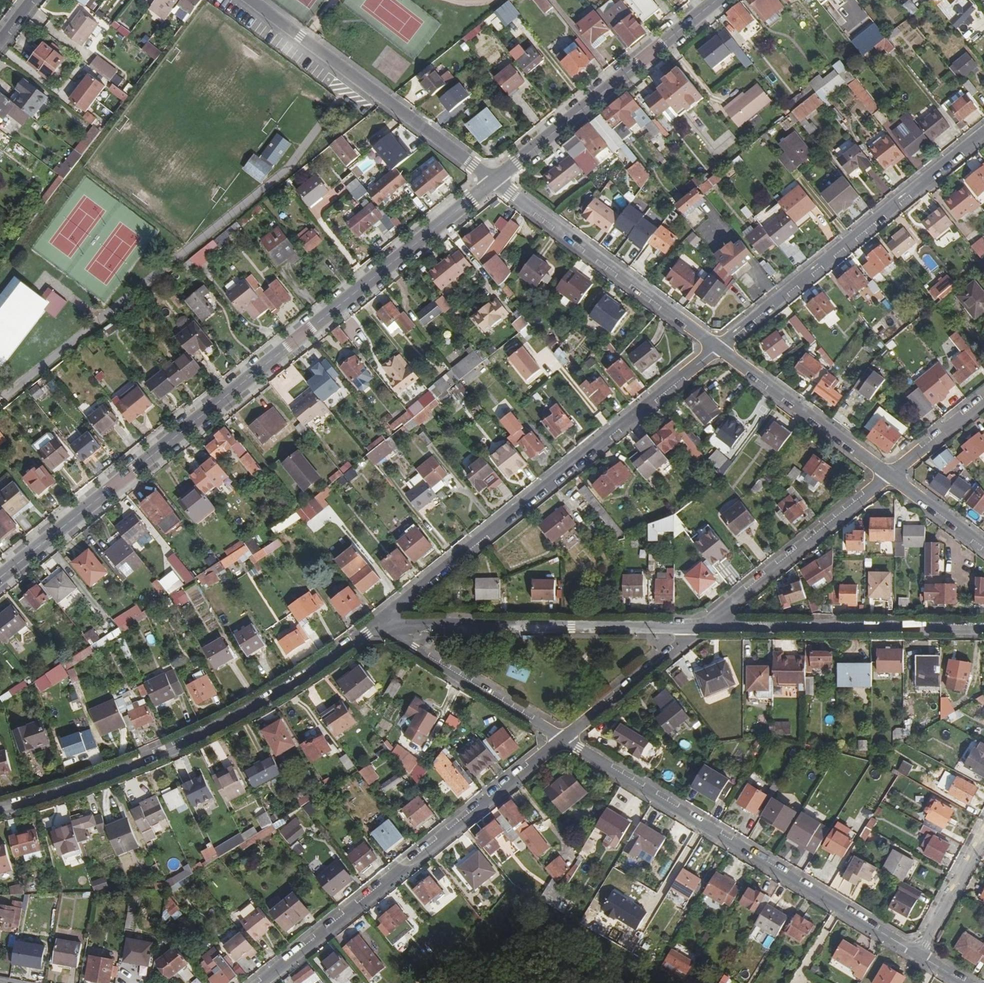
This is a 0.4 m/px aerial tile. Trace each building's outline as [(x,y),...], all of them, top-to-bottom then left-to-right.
[(150,8),(154,11),(156,8),(167,17),(172,11),(173,10),(170,8),(176,2),(178,0),(156,0),(150,8)] [(180,5),(192,14),(203,0),(183,0),(180,5)] [(546,13),(553,8),(547,0),(536,0),(546,13)] [(644,23),(659,10),(651,0),(625,0),(644,23)] [(783,6),(779,0),(749,0),(751,2),(765,20),(783,6)] [(956,27),(966,18),(968,23),(974,19),(970,15),(975,10),(967,0),(955,0),(951,4),(947,0),(934,0),(956,27)] [(506,27),(521,15),(510,1),(484,22),(488,26),(489,27),(500,19),(506,27)] [(914,3),(908,2),(902,7),(910,17),(919,10),(914,3)] [(730,22),(723,27),(726,30),(732,38),(754,20),(741,3),(728,13),(730,15),(727,17),(730,22)] [(177,5),(176,6),(190,17),(192,14),(180,5),(177,5)] [(186,22),(190,17),(176,6),(173,10),(172,11),(186,22)] [(605,15),(610,20),(621,12),(616,6),(605,15)] [(165,20),(167,17),(156,8),(154,11),(165,20)] [(611,32),(626,50),(647,34),(636,22),(638,20),(635,16),(633,17),(625,8),(621,12),(610,20),(605,24),(610,30),(611,32)] [(82,46),(99,25),(83,12),(66,34),(82,46)] [(604,36),(610,30),(605,24),(596,12),(577,27),(595,49),(602,44),(607,39),(604,36)] [(49,22),(44,29),(57,38),(62,31),(49,22)] [(480,33),(488,26),(484,22),(476,29),(480,33)] [(866,30),(878,43),(886,36),(875,23),(866,30)] [(127,38),(130,33),(121,26),(118,31),(127,38)] [(886,36),(890,41),(902,32),(898,27),(886,36)] [(712,69),(740,46),(732,38),(726,30),(699,51),(712,69)] [(852,42),(862,55),(874,46),(878,43),(866,30),(852,42)] [(878,43),(874,46),(879,53),(885,48),(890,53),(896,49),(890,41),(886,36),(878,43)] [(464,39),(458,43),(461,48),(467,43),(464,39)] [(573,77),(595,59),(579,40),(558,58),(573,77)] [(142,50),(156,61),(161,54),(148,43),(142,50)] [(56,53),(60,49),(53,44),(49,48),(44,44),(29,64),(49,80),(64,59),(56,53)] [(511,54),(527,74),(544,61),(534,48),(527,54),(520,46),(511,54)] [(848,67),(859,58),(853,52),(850,54),(849,53),(842,60),(848,67)] [(950,68),(960,81),(973,70),(976,74),(979,71),(977,68),(978,67),(967,54),(950,68)] [(92,55),(86,63),(106,79),(112,71),(92,55)] [(500,84),(509,95),(525,82),(512,66),(495,79),(500,84)] [(660,91),(678,113),(685,107),(688,111),(689,111),(704,98),(680,68),(664,81),(666,84),(659,90),(660,91)] [(840,74),(873,115),(880,110),(847,68),(840,74)] [(421,81),(433,96),(453,80),(448,75),(442,80),(434,70),(421,81)] [(111,81),(119,86),(125,77),(118,72),(111,81)] [(86,113),(106,87),(90,75),(70,100),(86,113)] [(809,84),(816,93),(827,85),(820,76),(809,84)] [(30,115),(40,123),(55,104),(24,81),(10,100),(30,115)] [(970,93),(973,96),(978,91),(969,81),(964,85),(970,93)] [(451,113),(473,97),(462,83),(441,99),(451,113)] [(733,103),(732,102),(724,108),(739,126),(770,99),(758,83),(745,94),(733,103)] [(111,90),(125,101),(129,96),(115,86),(111,90)] [(803,103),(812,96),(807,90),(799,98),(803,103)] [(671,121),(679,115),(678,113),(660,91),(646,102),(658,116),(663,112),(671,121)] [(0,92),(0,115),(4,110),(9,113),(23,124),(30,115),(10,100),(0,92)] [(743,92),(732,102),(733,103),(745,94),(743,92)] [(942,106),(947,112),(963,98),(959,92),(942,106)] [(652,122),(629,93),(602,114),(623,141),(633,133),(660,168),(667,162),(651,141),(641,129),(646,125),(655,137),(661,133),(657,128),(655,124),(652,122)] [(799,120),(811,135),(817,130),(813,124),(811,125),(804,117),(823,101),(816,93),(812,96),(803,103),(792,112),(799,120)] [(947,112),(960,129),(966,124),(963,120),(977,109),(972,103),(976,100),(973,96),(970,93),(963,98),(947,112)] [(787,105),(792,112),(803,103),(799,98),(798,96),(787,105)] [(685,107),(678,113),(679,115),(681,116),(688,111),(685,107)] [(491,136),(503,127),(488,108),(467,126),(474,135),(476,133),(481,139),(488,133),(491,136)] [(0,115),(0,116),(4,119),(9,113),(4,110),(0,115)] [(919,125),(931,141),(940,134),(939,132),(948,124),(937,110),(919,125)] [(787,130),(799,120),(792,112),(761,137),(765,142),(783,127),(787,130)] [(91,114),(87,120),(92,125),(97,119),(91,114)] [(623,141),(602,114),(563,146),(571,155),(574,158),(583,151),(595,166),(605,157),(605,154),(603,152),(607,149),(612,154),(619,148),(624,143),(623,141)] [(901,123),(905,127),(896,135),(911,156),(928,141),(908,117),(901,123)] [(87,120),(86,120),(82,125),(88,130),(92,125),(87,120)] [(939,132),(940,134),(950,126),(948,124),(939,132)] [(88,130),(98,137),(101,132),(92,125),(88,130)] [(641,129),(651,141),(655,137),(646,125),(641,129)] [(390,134),(391,133),(386,128),(377,136),(381,141),(390,134)] [(772,151),(789,172),(812,154),(795,133),(772,151)] [(381,141),(374,147),(393,170),(395,168),(412,154),(401,142),(398,144),(396,141),(390,134),(381,141)] [(374,147),(381,141),(377,136),(370,142),(374,147)] [(894,166),(906,157),(889,136),(871,151),(886,169),(892,164),(894,166)] [(354,153),(342,137),(330,147),(347,167),(361,156),(357,151),(354,153)] [(619,148),(632,165),(638,159),(624,143),(619,148)] [(865,170),(873,164),(857,144),(839,159),(850,173),(860,165),(865,170)] [(270,145),(259,160),(250,173),(262,182),(283,154),(270,145)] [(76,151),(58,174),(60,176),(65,179),(83,156),(76,151)] [(574,158),(571,155),(544,177),(556,192),(583,170),(574,158)] [(250,173),(259,160),(254,156),(245,170),(250,173)] [(735,167),(744,162),(741,156),(732,162),(735,167)] [(646,183),(651,175),(638,159),(632,165),(626,170),(642,188),(646,183)] [(451,178),(439,163),(424,175),(422,173),(408,184),(420,199),(429,192),(431,195),(451,178)] [(980,166),(982,168),(966,181),(978,196),(983,192),(983,164),(980,166)] [(367,192),(378,206),(407,183),(395,168),(393,170),(365,190),(367,192)] [(708,172),(700,180),(703,184),(712,177),(708,172)] [(699,187),(704,193),(721,180),(716,174),(712,177),(703,184),(699,187)] [(42,200),(46,203),(65,179),(60,176),(42,200)] [(297,191),(310,206),(322,197),(328,192),(316,177),(297,191)] [(844,177),(822,194),(838,214),(844,208),(845,209),(854,202),(854,201),(860,196),(844,177)] [(362,186),(357,179),(346,188),(351,195),(362,186)] [(362,186),(351,195),(357,201),(367,192),(365,190),(362,186)] [(795,222),(816,205),(801,187),(780,204),(795,222)] [(980,205),(965,187),(953,197),(952,196),(944,202),(958,219),(969,211),(971,213),(980,205)] [(698,189),(679,204),(685,212),(704,197),(698,189)] [(322,197),(310,206),(312,209),(324,200),(322,197)] [(595,222),(608,233),(614,225),(622,215),(596,197),(582,215),(590,222),(594,224),(595,222)] [(704,197),(685,212),(688,215),(706,200),(704,197)] [(389,232),(395,227),(390,220),(385,214),(382,217),(380,214),(372,204),(348,225),(358,237),(375,224),(379,220),(389,232)] [(775,242),(778,246),(799,228),(795,222),(780,204),(767,214),(764,211),(756,218),(762,225),(775,242)] [(261,209),(258,205),(238,221),(242,225),(261,209)] [(622,215),(614,225),(621,231),(622,229),(625,231),(631,235),(629,237),(635,241),(638,243),(636,245),(643,250),(649,242),(659,230),(643,218),(645,216),(630,205),(622,215)] [(748,218),(753,214),(747,206),(741,210),(748,218)] [(953,224),(941,208),(933,215),(935,216),(924,225),(935,239),(953,224)] [(678,215),(673,211),(667,218),(672,222),(678,215)] [(935,216),(933,215),(922,223),(924,225),(935,216)] [(395,216),(390,220),(395,227),(396,228),(401,223),(395,216)] [(384,236),(389,232),(379,220),(375,224),(384,236)] [(500,286),(510,273),(498,257),(520,227),(511,220),(496,241),(480,262),(500,286)] [(240,228),(236,223),(219,237),(222,242),(240,228)] [(473,236),(485,227),(483,224),(472,234),(473,236)] [(760,253),(775,242),(762,225),(755,230),(752,227),(744,233),(755,247),(753,248),(755,252),(757,250),(760,253)] [(659,230),(649,242),(657,249),(658,248),(665,254),(676,238),(661,226),(659,230)] [(463,241),(480,262),(496,241),(485,227),(473,236),(472,234),(463,241)] [(297,251),(279,228),(262,242),(280,264),(297,251)] [(310,232),(308,228),(296,237),(309,253),(322,242),(313,230),(310,232)] [(893,237),(896,240),(907,231),(905,229),(893,237)] [(896,240),(888,246),(898,258),(916,243),(907,231),(896,240)] [(983,262),(983,236),(971,246),(983,262)] [(706,246),(697,237),(692,242),(701,253),(705,249),(704,247),(706,246)] [(194,264),(196,266),(206,259),(203,256),(217,245),(213,240),(190,259),(194,264)] [(721,262),(731,275),(755,256),(742,241),(735,246),(732,242),(715,256),(721,262)] [(871,261),(863,268),(872,279),(873,278),(878,284),(883,279),(878,274),(894,261),(882,246),(868,257),(871,261)] [(472,266),(460,251),(452,258),(441,266),(440,265),(429,274),(441,290),(472,266)] [(441,266),(452,258),(451,256),(440,265),(441,266)] [(551,269),(535,257),(520,275),(537,288),(542,281),(547,285),(552,279),(547,275),(551,269)] [(187,270),(194,264),(190,259),(183,265),(187,270)] [(705,281),(699,276),(681,261),(667,279),(686,293),(684,296),(690,300),(698,290),(705,281)] [(713,306),(734,279),(731,275),(721,262),(697,293),(713,306)] [(763,266),(771,276),(776,272),(768,262),(763,266)] [(860,292),(869,285),(870,284),(856,267),(853,270),(850,267),(838,278),(853,297),(854,296),(856,297),(861,293),(860,292)] [(575,275),(569,272),(556,289),(577,305),(593,284),(580,275),(577,279),(574,277),(575,275)] [(273,313),(275,316),(279,312),(277,309),(290,299),(289,296),(277,280),(270,286),(271,288),(266,293),(251,275),(246,280),(250,286),(273,313)] [(57,294),(55,296),(47,290),(42,296),(16,276),(0,297),(0,371),(47,311),(56,318),(68,302),(57,294)] [(955,284),(948,276),(932,289),(938,298),(938,297),(940,299),(954,288),(953,286),(955,284)] [(975,319),(983,311),(983,294),(975,282),(958,297),(975,319)] [(210,292),(205,286),(186,302),(203,323),(215,313),(203,298),(210,292)] [(261,322),(273,313),(250,286),(231,301),(244,317),(248,313),(252,317),(255,315),(261,322)] [(503,290),(509,298),(513,294),(506,286),(503,290)] [(55,296),(57,294),(49,288),(47,290),(55,296)] [(821,321),(836,309),(824,294),(808,306),(821,321)] [(627,313),(619,307),(612,302),(614,300),(607,295),(590,317),(612,333),(627,313)] [(445,313),(451,308),(442,296),(435,302),(436,302),(443,312),(445,313)] [(485,333),(509,314),(497,299),(490,305),(489,304),(470,318),(475,324),(478,324),(485,333)] [(145,312),(149,309),(143,301),(139,305),(145,312)] [(443,312),(436,302),(417,317),(425,326),(443,312)] [(414,323),(406,313),(402,317),(391,304),(377,316),(388,330),(397,323),(404,331),(414,323)] [(258,324),(261,322),(255,315),(252,317),(258,324)] [(521,331),(527,327),(530,324),(523,315),(514,322),(521,331)] [(816,340),(797,316),(790,321),(799,333),(802,331),(812,343),(816,340)] [(189,353),(191,356),(200,348),(204,353),(212,346),(195,323),(177,338),(189,353)] [(349,338),(340,327),(334,331),(343,343),(349,338)] [(786,339),(780,331),(762,346),(773,359),(787,348),(783,342),(786,339)] [(957,371),(951,376),(959,385),(977,371),(976,370),(983,365),(957,333),(951,338),(961,351),(963,354),(958,359),(956,356),(949,361),(957,371)] [(662,358),(650,342),(630,358),(642,373),(662,358)] [(310,371),(325,359),(314,346),(299,358),(310,371)] [(562,347),(555,352),(561,361),(568,356),(562,347)] [(832,367),(835,364),(822,347),(818,351),(832,367)] [(509,359),(527,381),(541,370),(523,348),(509,359)] [(473,370),(484,362),(475,352),(452,371),(460,381),(464,378),(473,370)] [(187,381),(201,369),(191,356),(189,353),(174,364),(171,361),(163,368),(164,371),(177,386),(177,387),(186,379),(187,381)] [(400,354),(396,358),(407,372),(412,368),(400,354)] [(806,374),(819,384),(829,371),(808,355),(797,370),(804,376),(806,374)] [(343,368),(360,391),(364,391),(369,387),(370,383),(369,382),(374,379),(357,357),(350,363),(346,362),(342,364),(343,368)] [(400,393),(419,378),(412,368),(407,372),(396,358),(385,368),(396,381),(397,383),(394,386),(400,393)] [(315,392),(324,403),(341,389),(334,380),(340,375),(327,360),(321,365),(321,364),(313,370),(317,374),(318,376),(315,378),(308,384),(315,392)] [(609,371),(622,386),(635,376),(622,360),(609,371)] [(920,390),(933,405),(939,401),(942,401),(946,398),(947,395),(945,393),(949,391),(956,385),(950,377),(938,361),(913,381),(919,388),(920,390)] [(868,369),(854,388),(870,400),(885,381),(868,369)] [(473,370),(464,378),(468,383),(477,375),(473,370)] [(159,400),(177,386),(164,371),(146,384),(159,400)] [(460,381),(452,371),(435,384),(444,395),(460,381)] [(100,382),(105,377),(102,373),(96,377),(100,382)] [(828,374),(816,391),(836,405),(842,397),(831,389),(837,380),(828,374)] [(584,391),(596,406),(613,392),(601,377),(584,391)] [(122,402),(139,388),(136,383),(118,397),(122,402)] [(435,384),(429,390),(432,394),(437,400),(444,395),(435,384)] [(44,394),(37,386),(30,392),(36,400),(44,394)] [(130,424),(153,405),(139,388),(122,402),(117,407),(130,424)] [(686,401),(705,426),(720,413),(708,396),(711,394),(706,388),(703,390),(702,389),(686,401)] [(933,405),(920,390),(919,388),(907,398),(923,417),(935,407),(933,405)] [(306,402),(293,413),(303,424),(304,426),(318,415),(323,415),(330,410),(324,403),(315,392),(305,400),(306,402)] [(432,394),(409,413),(414,419),(419,414),(418,412),(429,404),(430,405),(437,400),(432,394)] [(88,419),(102,436),(119,422),(106,405),(88,419)] [(556,438),(563,432),(561,429),(571,422),(558,406),(553,410),(555,414),(544,423),(556,438)] [(860,432),(868,437),(881,420),(902,436),(908,428),(878,407),(860,432)] [(287,425),(274,409),(251,427),(264,444),(287,425)] [(419,414),(414,419),(417,423),(426,416),(423,411),(419,414)] [(409,413),(408,412),(393,424),(394,425),(392,427),(394,430),(403,423),(405,425),(414,419),(409,413)] [(520,444),(529,455),(536,450),(538,452),(545,447),(533,432),(527,436),(522,429),(524,427),(520,422),(516,423),(514,421),(516,417),(511,412),(501,419),(513,434),(507,438),(511,443),(515,448),(520,444)] [(414,419),(405,425),(401,429),(404,431),(407,428),(408,431),(417,423),(414,419)] [(745,430),(731,420),(719,437),(732,448),(745,430)] [(902,436),(881,420),(868,437),(890,453),(902,436)] [(695,459),(702,454),(701,452),(699,450),(692,441),(687,435),(685,432),(683,433),(674,421),(652,439),(664,454),(683,439),(688,446),(686,448),(695,459)] [(561,429),(563,432),(573,425),(571,422),(561,429)] [(297,429),(305,440),(311,435),(304,426),(303,424),(297,429)] [(779,452),(791,436),(781,429),(775,424),(763,440),(779,452)] [(791,436),(793,434),(783,426),(781,429),(791,436)] [(262,470),(239,441),(237,443),(225,429),(216,436),(220,440),(208,450),(214,458),(216,460),(232,447),(242,459),(241,460),(254,476),(262,470)] [(71,447),(84,462),(101,448),(89,432),(71,447)] [(433,442),(425,432),(419,437),(426,447),(433,442)] [(692,441),(696,438),(691,432),(687,435),(692,441)] [(38,453),(54,473),(75,456),(59,436),(53,440),(48,434),(32,446),(38,453)] [(957,459),(960,463),(965,469),(983,453),(983,436),(982,438),(979,434),(963,447),(966,451),(957,459)] [(634,465),(645,479),(656,470),(663,477),(675,468),(664,454),(652,439),(649,435),(636,445),(641,451),(645,456),(634,465)] [(385,441),(387,440),(384,437),(370,447),(371,449),(369,450),(371,453),(385,441)] [(692,441),(699,450),(704,446),(697,438),(696,438),(692,441)] [(393,451),(385,441),(371,453),(367,456),(375,466),(393,451)] [(515,448),(511,443),(492,458),(509,479),(527,464),(515,448)] [(727,460),(716,450),(709,458),(719,468),(727,460)] [(941,471),(942,470),(946,474),(950,470),(951,471),(957,466),(960,463),(957,459),(949,450),(934,462),(941,471)] [(629,460),(634,465),(645,456),(641,451),(629,460)] [(284,465),(305,491),(320,479),(299,453),(284,465)] [(434,457),(417,471),(425,480),(435,493),(445,485),(441,480),(447,474),(434,457)] [(503,482),(483,457),(471,467),(474,471),(468,476),(480,492),(487,486),(491,491),(503,482)] [(216,460),(214,458),(190,477),(197,485),(199,488),(205,495),(229,476),(216,460)] [(802,483),(817,495),(835,471),(818,459),(807,473),(809,474),(802,483)] [(631,476),(621,464),(593,486),(603,498),(631,476)] [(40,494),(55,482),(43,467),(37,472),(35,470),(24,479),(32,490),(35,488),(40,494)] [(356,469),(346,471),(348,481),(358,478),(356,469)] [(787,479),(792,485),(805,476),(799,470),(787,479)] [(333,484),(343,475),(340,471),(329,479),(333,484)] [(948,479),(940,473),(930,485),(946,497),(950,491),(962,500),(964,498),(970,489),(972,487),(958,478),(954,483),(948,479)] [(757,495),(768,481),(762,476),(751,491),(757,495)] [(435,493),(425,480),(406,495),(419,510),(437,496),(435,493)] [(972,487),(970,489),(976,494),(981,488),(976,482),(972,487)] [(6,509),(12,517),(30,502),(15,483),(0,495),(0,502),(6,509)] [(199,488),(197,485),(179,500),(183,505),(193,497),(191,494),(199,488)] [(612,519),(586,486),(580,491),(601,517),(602,517),(606,523),(612,519)] [(792,486),(787,490),(791,497),(804,513),(810,508),(792,486)] [(193,497),(183,505),(197,522),(215,507),(205,495),(199,488),(191,494),(193,497)] [(964,498),(969,502),(968,503),(982,513),(983,510),(983,492),(981,488),(976,494),(970,489),(964,498)] [(443,491),(437,496),(442,502),(448,497),(443,491)] [(181,521),(158,492),(142,504),(166,534),(181,521)] [(802,516),(805,514),(804,513),(791,497),(779,506),(781,510),(789,520),(792,524),(802,516)] [(315,498),(302,509),(311,520),(324,510),(315,498)] [(736,535),(755,520),(743,505),(741,502),(740,503),(722,517),(736,535)] [(215,507),(197,522),(198,524),(217,509),(215,507)] [(573,523),(562,508),(539,526),(551,541),(573,523)] [(810,508),(804,513),(805,514),(802,516),(807,523),(816,516),(810,508)] [(18,525),(12,517),(6,509),(0,514),(0,537),(2,539),(18,525)] [(781,510),(777,513),(785,523),(789,520),(781,510)] [(135,512),(125,521),(127,523),(137,515),(135,512)] [(301,518),(297,513),(288,519),(272,529),(277,535),(301,518)] [(125,521),(116,528),(124,538),(131,547),(150,531),(137,515),(127,523),(125,521)] [(668,518),(649,525),(649,539),(650,539),(658,539),(658,530),(673,530),(672,516),(668,518)] [(604,525),(607,528),(615,521),(612,519),(606,523),(604,525)] [(895,541),(895,530),(895,520),(871,519),(871,541),(895,541)] [(615,539),(624,533),(615,521),(607,528),(615,539)] [(708,523),(689,538),(712,566),(719,560),(726,555),(730,552),(708,523)] [(407,531),(409,534),(417,528),(414,525),(407,531)] [(926,543),(925,527),(903,527),(903,530),(895,530),(895,541),(895,556),(904,556),(904,546),(925,547),(925,544),(926,543)] [(409,534),(398,543),(414,562),(422,555),(424,557),(426,556),(425,554),(432,547),(417,528),(409,534)] [(865,550),(866,531),(854,531),(854,535),(849,535),(848,550),(865,550)] [(244,543),(246,546),(250,552),(253,556),(263,551),(252,537),(244,543)] [(131,547),(124,538),(105,552),(122,573),(140,558),(131,547)] [(263,551),(253,556),(257,562),(284,545),(280,539),(263,551)] [(880,542),(880,553),(888,553),(889,543),(880,542)] [(932,544),(925,544),(925,547),(925,575),(932,575),(932,576),(939,576),(939,543),(932,543),(932,544)] [(246,546),(220,562),(225,568),(250,552),(246,546)] [(355,546),(336,561),(363,594),(381,579),(375,571),(367,578),(361,571),(369,565),(355,546)] [(90,551),(79,560),(80,562),(76,565),(92,585),(107,573),(90,551)] [(391,573),(397,580),(412,567),(399,551),(383,563),(389,571),(387,573),(389,575),(391,573)] [(833,560),(833,552),(803,571),(812,586),(827,576),(830,581),(832,580),(832,572),(833,560)] [(220,562),(215,555),(191,573),(195,579),(198,577),(220,563),(220,562)] [(726,555),(719,560),(722,563),(729,558),(726,555)] [(191,573),(177,557),(171,562),(188,583),(195,579),(191,573)] [(716,573),(707,561),(686,578),(699,595),(716,581),(712,576),(716,573)] [(226,572),(220,563),(198,577),(205,586),(209,583),(212,586),(219,581),(217,578),(226,572)] [(170,595),(185,586),(174,572),(160,582),(166,590),(170,595)] [(46,587),(53,598),(58,604),(76,588),(64,573),(46,587)] [(657,602),(674,603),(675,573),(668,573),(668,580),(656,580),(657,602)] [(870,574),(870,598),(890,598),(890,574),(870,574)] [(625,576),(624,596),(644,596),(644,576),(625,576)] [(533,580),(533,600),(555,600),(555,581),(533,580)] [(476,600),(500,600),(501,582),(476,582),(476,600)] [(807,598),(802,583),(784,589),(786,595),(781,596),(784,604),(789,603),(789,604),(807,598)] [(46,587),(42,584),(38,587),(35,584),(31,588),(33,591),(20,602),(28,612),(35,607),(38,611),(53,598),(46,587)] [(956,586),(937,586),(925,586),(925,601),(936,601),(937,603),(956,603),(956,586)] [(856,587),(832,587),(832,606),(841,606),(841,602),(848,602),(848,603),(856,604),(856,587)] [(332,601),(344,618),(354,610),(362,605),(349,588),(332,601)] [(179,608),(190,602),(184,589),(172,595),(179,608)] [(160,595),(163,600),(170,595),(166,590),(165,591),(160,595)] [(290,608),(301,626),(302,627),(308,623),(305,619),(320,609),(319,608),(323,605),(316,595),(312,598),(310,594),(290,608)] [(919,596),(899,596),(899,607),(919,607),(919,596)] [(634,599),(633,608),(645,609),(646,599),(634,599)] [(810,602),(813,613),(821,610),(817,599),(810,602)] [(128,622),(143,613),(138,606),(124,615),(128,622)] [(3,644),(26,625),(19,616),(20,615),(14,607),(4,614),(2,611),(0,612),(0,639),(3,644)] [(354,610),(344,618),(346,619),(356,612),(354,610)] [(148,617),(145,611),(143,613),(128,622),(120,628),(122,633),(148,617)] [(124,615),(114,621),(120,628),(128,622),(124,615)] [(248,656),(266,646),(254,626),(236,637),(248,656)] [(287,655),(311,640),(302,627),(301,626),(280,639),(282,642),(279,643),(287,655)] [(216,669),(234,659),(223,639),(205,649),(216,669)] [(812,645),(806,645),(806,658),(806,673),(812,673),(812,668),(833,668),(833,653),(812,653),(812,645)] [(268,648),(266,646),(248,656),(249,659),(268,648)] [(95,654),(92,647),(70,661),(66,664),(67,670),(72,668),(78,665),(95,654)] [(878,671),(904,672),(904,650),(878,650),(878,671)] [(483,653),(482,659),(495,663),(496,657),(483,653)] [(783,653),(774,653),(774,677),(774,685),(797,685),(797,690),(806,690),(806,677),(806,673),(806,658),(784,658),(783,653)] [(66,655),(61,659),(66,664),(70,661),(66,655)] [(66,664),(61,659),(56,663),(60,667),(66,664)] [(525,682),(532,666),(513,659),(507,674),(525,682)] [(950,676),(948,688),(964,691),(966,678),(968,679),(971,664),(949,660),(947,675),(950,676)] [(697,674),(706,696),(735,685),(726,663),(697,674)] [(66,664),(60,667),(50,674),(53,682),(68,674),(68,672),(67,670),(66,664)] [(361,666),(337,685),(352,703),(374,683),(361,666)] [(838,686),(872,686),(872,666),(838,666),(838,686)] [(774,685),(774,677),(769,676),(769,668),(748,668),(748,702),(765,702),(765,698),(774,698),(774,685)] [(74,669),(68,672),(68,674),(72,683),(79,680),(74,669)] [(672,676),(675,679),(682,673),(679,670),(672,676)] [(185,692),(175,671),(145,685),(150,694),(156,706),(185,692)] [(189,686),(198,704),(216,695),(204,671),(194,676),(197,682),(189,686)] [(682,688),(689,682),(682,673),(675,679),(682,688)] [(391,704),(402,686),(394,681),(383,699),(391,704)] [(150,694),(145,685),(139,688),(143,697),(150,694)] [(0,697),(4,703),(21,693),(17,686),(0,697)] [(130,691),(114,699),(116,702),(117,704),(123,701),(133,697),(130,691)] [(983,695),(973,701),(983,707),(983,695)] [(691,721),(671,696),(658,706),(665,714),(657,719),(671,737),(691,721)] [(941,699),(941,720),(955,712),(947,699),(941,699)] [(405,738),(419,747),(437,719),(428,713),(423,710),(425,706),(417,700),(406,716),(415,722),(405,738)] [(127,711),(123,701),(117,704),(121,713),(127,711)] [(336,711),(323,720),(335,737),(342,732),(356,721),(343,701),(334,707),(336,711)] [(126,725),(124,719),(121,713),(117,704),(116,702),(91,712),(101,736),(126,725)] [(126,725),(130,733),(143,726),(145,729),(149,727),(148,724),(154,721),(145,702),(134,706),(136,711),(129,714),(131,716),(124,719),(126,725)] [(334,707),(321,716),(323,720),(336,711),(334,707)] [(451,714),(446,723),(457,730),(463,721),(451,714)] [(41,721),(15,731),(22,753),(32,749),(34,755),(51,749),(41,721)] [(775,731),(790,732),(790,722),(776,721),(775,731)] [(284,731),(279,723),(265,731),(278,755),(295,746),(286,730),(284,731)] [(659,749),(621,725),(613,738),(631,749),(629,752),(650,764),(659,749)] [(893,733),(893,750),(904,743),(904,729),(897,729),(893,733)] [(68,758),(98,748),(91,730),(62,739),(68,758)] [(489,742),(504,760),(519,748),(503,730),(489,742)] [(308,742),(302,746),(312,762),(331,750),(323,737),(314,742),(310,745),(308,742)] [(410,775),(418,763),(389,740),(385,744),(391,751),(410,775)] [(496,759),(481,741),(461,757),(475,776),(496,759)] [(218,755),(223,752),(216,742),(211,746),(218,755)] [(980,742),(966,767),(983,777),(983,744),(980,742)] [(391,751),(385,744),(383,746),(385,749),(376,754),(379,759),(384,755),(391,751)] [(11,770),(6,751),(0,752),(0,773),(11,770)] [(354,764),(347,754),(339,759),(347,769),(354,764)] [(274,759),(273,757),(258,764),(260,767),(274,759)] [(258,764),(245,771),(254,788),(282,773),(274,759),(260,767),(258,764)] [(474,782),(457,761),(451,766),(448,762),(438,770),(459,797),(469,788),(469,787),(474,782)] [(914,766),(904,761),(899,770),(908,776),(914,766)] [(410,775),(415,781),(425,768),(418,763),(410,775)] [(704,767),(692,787),(716,802),(721,794),(726,797),(731,788),(726,786),(731,778),(706,763),(704,767)] [(196,777),(192,765),(186,767),(191,779),(196,777)] [(223,768),(211,774),(226,802),(246,792),(235,773),(227,777),(226,774),(223,768)] [(557,781),(558,782),(546,792),(563,813),(587,794),(569,772),(557,781)] [(381,786),(386,793),(403,781),(398,774),(381,786)] [(204,776),(193,782),(195,787),(206,781),(204,776)] [(365,779),(370,786),(375,782),(370,776),(365,779)] [(329,790),(334,787),(329,778),(324,781),(329,790)] [(950,794),(969,804),(977,789),(958,779),(950,794)] [(775,795),(782,784),(777,780),(769,792),(775,795)] [(214,797),(206,781),(195,787),(193,782),(184,786),(195,807),(214,797)] [(738,803),(756,814),(768,797),(749,785),(738,803)] [(173,793),(172,789),(163,793),(171,810),(184,804),(178,791),(173,793)] [(311,794),(298,802),(301,807),(314,799),(311,794)] [(937,832),(939,834),(942,827),(944,828),(956,805),(936,794),(926,811),(929,813),(926,818),(927,819),(924,825),(937,832)] [(403,811),(416,827),(433,814),(420,797),(403,811)] [(168,818),(158,798),(131,809),(147,842),(156,838),(151,825),(168,818)] [(761,818),(785,832),(792,821),(790,820),(795,812),(773,799),(761,818)] [(303,807),(309,817),(318,812),(312,802),(303,807)] [(504,816),(520,836),(538,858),(549,848),(533,829),(531,830),(523,820),(526,818),(512,802),(500,811),(504,816)] [(293,812),(297,818),(301,823),(309,817),(303,810),(301,807),(293,812)] [(273,825),(265,808),(252,815),(254,818),(243,824),(244,825),(238,828),(243,838),(245,842),(272,825),(273,825)] [(606,810),(596,827),(610,836),(607,842),(617,848),(630,824),(606,810)] [(281,817),(278,813),(271,817),(273,822),(281,817)] [(802,844),(816,822),(802,813),(787,838),(801,846),(802,844)] [(106,826),(102,816),(94,819),(93,816),(82,819),(80,814),(71,817),(73,825),(79,843),(89,840),(86,829),(97,826),(99,833),(108,831),(107,828),(106,826)] [(469,830),(492,857),(502,848),(495,839),(504,831),(512,842),(520,836),(504,816),(484,832),(477,824),(470,830),(469,830)] [(127,817),(106,826),(107,828),(129,820),(127,817)] [(367,828),(372,834),(386,824),(381,817),(367,828)] [(273,825),(276,829),(286,823),(283,818),(273,825)] [(290,845),(305,832),(301,827),(299,825),(302,823),(301,823),(297,818),(279,832),(290,845)] [(761,818),(760,820),(784,835),(785,832),(761,818)] [(871,830),(872,831),(878,822),(872,818),(865,828),(871,830)] [(311,819),(301,827),(305,832),(309,832),(316,826),(311,819)] [(129,820),(107,828),(108,831),(118,855),(139,847),(129,820)] [(386,824),(372,834),(387,853),(404,838),(390,820),(386,824)] [(816,822),(802,844),(816,852),(830,830),(816,822)] [(640,824),(624,850),(637,858),(638,856),(651,864),(665,841),(656,835),(657,834),(640,824)] [(79,843),(73,825),(53,832),(60,855),(81,848),(79,843)] [(276,829),(273,825),(272,825),(245,842),(240,845),(243,849),(276,829)] [(935,837),(937,832),(924,825),(920,832),(928,836),(922,846),(928,849),(925,854),(940,863),(950,845),(935,837)] [(852,842),(851,841),(846,839),(850,833),(840,826),(836,833),(834,831),(824,846),(843,857),(852,842)] [(863,843),(871,830),(865,828),(858,839),(863,843)] [(37,831),(10,838),(15,856),(25,854),(41,850),(37,831)] [(846,839),(851,841),(854,835),(850,833),(846,839)] [(245,842),(243,838),(239,842),(237,839),(225,846),(229,852),(240,845),(245,842)] [(300,856),(307,850),(300,842),(293,849),(300,856)] [(220,857),(212,843),(208,846),(209,849),(202,853),(208,865),(220,857)] [(377,859),(365,844),(349,857),(361,872),(377,859)] [(816,852),(802,844),(801,846),(815,855),(816,852)] [(12,872),(6,845),(0,847),(0,875),(12,872)] [(677,861),(684,865),(693,850),(687,846),(677,861)] [(495,873),(475,848),(452,868),(471,893),(495,873)] [(43,857),(41,850),(25,854),(26,861),(43,857)] [(899,880),(902,881),(913,861),(895,851),(883,871),(899,880)] [(549,859),(543,864),(545,868),(555,880),(558,882),(564,877),(562,876),(570,869),(561,857),(553,864),(549,859)] [(879,869),(857,857),(844,879),(857,886),(862,878),(870,883),(879,869)] [(201,862),(191,868),(194,874),(204,868),(201,862)] [(327,879),(322,884),(330,896),(351,879),(338,863),(324,874),(327,879)] [(562,889),(564,892),(579,868),(575,865),(562,889)] [(555,880),(545,868),(542,870),(552,883),(555,880)] [(683,870),(672,888),(690,899),(701,881),(683,870)] [(727,879),(716,873),(703,893),(723,905),(736,883),(728,878),(727,879)] [(93,878),(94,890),(109,889),(109,877),(93,878)] [(442,891),(431,877),(415,890),(426,904),(442,891)] [(167,884),(166,885),(168,889),(177,885),(174,880),(167,884)] [(900,887),(890,907),(908,917),(922,892),(902,881),(899,880),(896,885),(900,887)] [(26,895),(25,885),(10,886),(11,895),(26,895)] [(767,906),(770,900),(757,891),(756,894),(749,890),(741,903),(761,916),(767,906)] [(546,891),(541,900),(554,908),(559,899),(546,891)] [(614,891),(603,909),(607,912),(605,914),(615,920),(616,918),(637,930),(648,913),(641,909),(642,908),(634,903),(633,904),(627,901),(628,899),(614,891)] [(272,913),(287,932),(310,913),(295,895),(272,913)] [(181,911),(171,898),(168,901),(166,910),(175,921),(183,916),(180,912),(181,911)] [(23,910),(0,906),(0,921),(14,923),(13,927),(20,928),(23,910)] [(407,919),(397,906),(380,919),(381,920),(376,924),(391,943),(412,926),(406,920),(407,919)] [(785,917),(767,906),(761,916),(756,924),(776,936),(785,923),(782,921),(785,917)] [(274,924),(260,909),(242,923),(256,941),(265,934),(264,932),(274,924)] [(137,914),(128,913),(125,930),(134,931),(137,914)] [(815,927),(796,915),(785,934),(802,944),(809,931),(812,933),(815,927)] [(830,916),(825,929),(832,932),(837,919),(830,916)] [(257,952),(241,932),(224,946),(236,961),(246,953),(250,958),(257,952)] [(983,963),(983,940),(981,944),(963,934),(955,950),(963,955),(979,964),(980,960),(983,963)] [(770,948),(774,938),(768,936),(764,946),(770,948)] [(343,949),(368,980),(383,967),(359,937),(343,949)] [(58,941),(53,966),(71,970),(72,966),(79,967),(83,945),(58,941)] [(128,941),(125,962),(148,966),(152,944),(128,941)] [(854,975),(862,980),(876,958),(860,948),(859,951),(854,947),(843,941),(833,958),(856,972),(854,975)] [(16,947),(13,964),(41,968),(45,947),(23,943),(22,949),(16,947)] [(678,951),(692,958),(694,954),(681,947),(678,951)] [(189,963),(177,948),(158,963),(172,982),(179,976),(177,973),(189,963)] [(237,975),(221,955),(218,958),(212,950),(201,959),(215,975),(209,980),(212,982),(227,982),(237,975)] [(692,963),(672,951),(666,961),(685,974),(692,963)] [(323,965),(334,979),(349,966),(338,953),(323,965)] [(977,966),(979,964),(963,955),(962,958),(977,966)] [(118,975),(119,969),(112,968),(113,961),(90,957),(86,980),(105,982),(110,982),(111,974),(118,975)] [(179,976),(191,966),(189,963),(177,973),(179,976)] [(319,982),(322,981),(314,972),(314,973),(308,966),(293,979),(296,982),(320,982),(319,982)] [(349,966),(334,979),(337,982),(352,971),(349,966)] [(885,966),(875,982),(903,982),(905,979),(885,966)]
